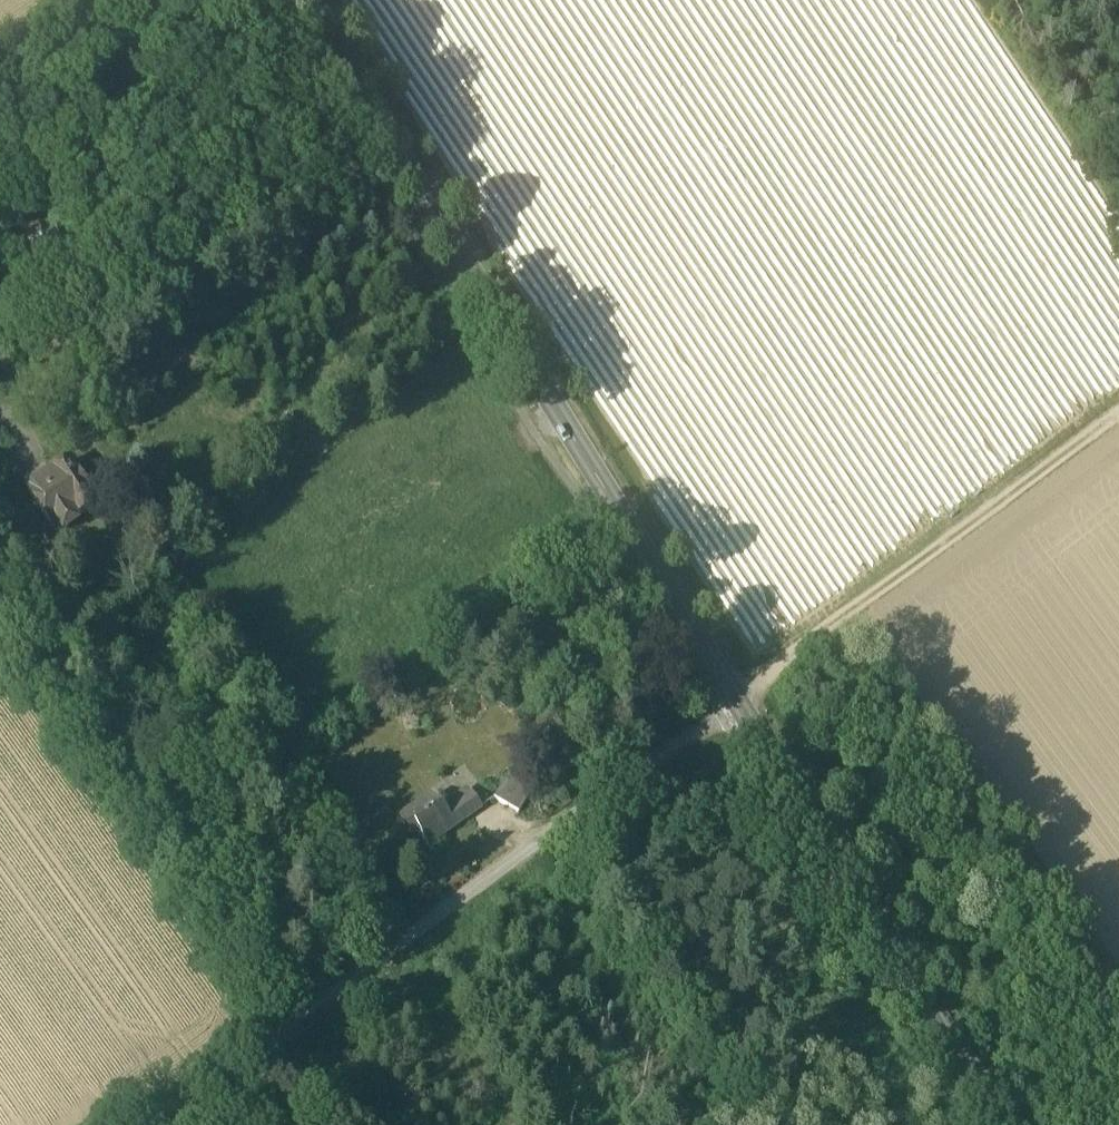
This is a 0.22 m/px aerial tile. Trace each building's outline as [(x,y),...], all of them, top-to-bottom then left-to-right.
[(56,234),(40,241),(37,234),(28,238),(31,245),(30,245),(44,278),(71,267),(56,234)] [(60,462),(46,471),(49,476),(63,467),(60,462)] [(63,467),(49,476),(60,493),(77,519),(95,506),(68,464),(63,467)] [(10,484),(0,471),(0,491),(10,484)] [(46,471),(24,484),(38,507),(46,502),(60,493),(49,476),(46,471)] [(77,519),(60,493),(46,502),(54,514),(46,519),(55,533),(77,519)] [(0,507),(0,528),(4,534),(21,522),(7,502),(0,507)] [(54,514),(46,502),(38,507),(46,519),(54,514)] [(552,724),(543,730),(549,737),(557,731),(552,724)] [(575,756),(557,731),(549,737),(560,752),(554,756),(562,766),(575,756)] [(533,790),(508,775),(494,799),(519,814),(533,790)] [(467,789),(440,808),(453,828),(481,809),(467,789)] [(432,797),(405,816),(409,822),(426,846),(453,828),(440,808),(432,797)] [(405,816),(398,820),(403,827),(409,822),(405,816)]
